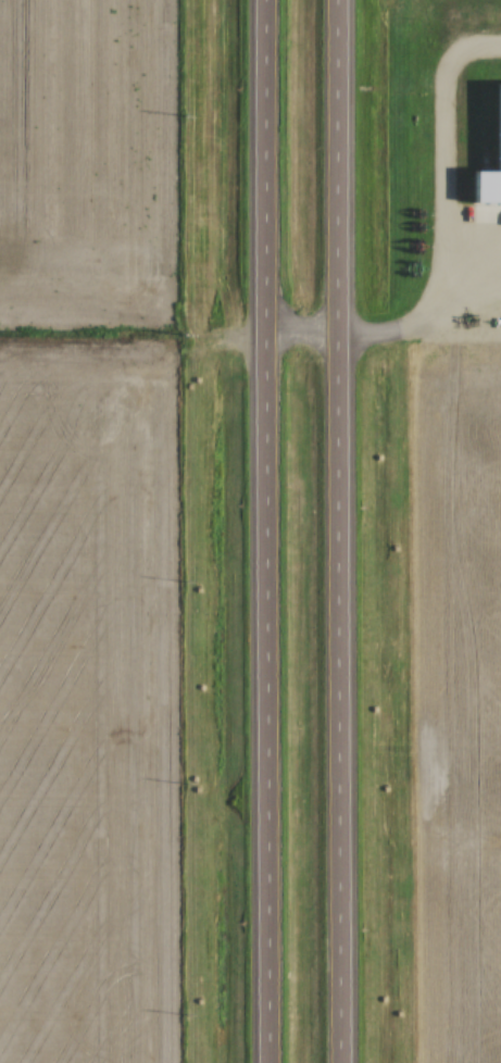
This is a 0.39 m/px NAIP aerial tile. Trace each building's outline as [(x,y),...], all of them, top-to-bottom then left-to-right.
[(500,186),(500,61),(485,60),(483,147),(460,148),(461,185),(500,186)]
